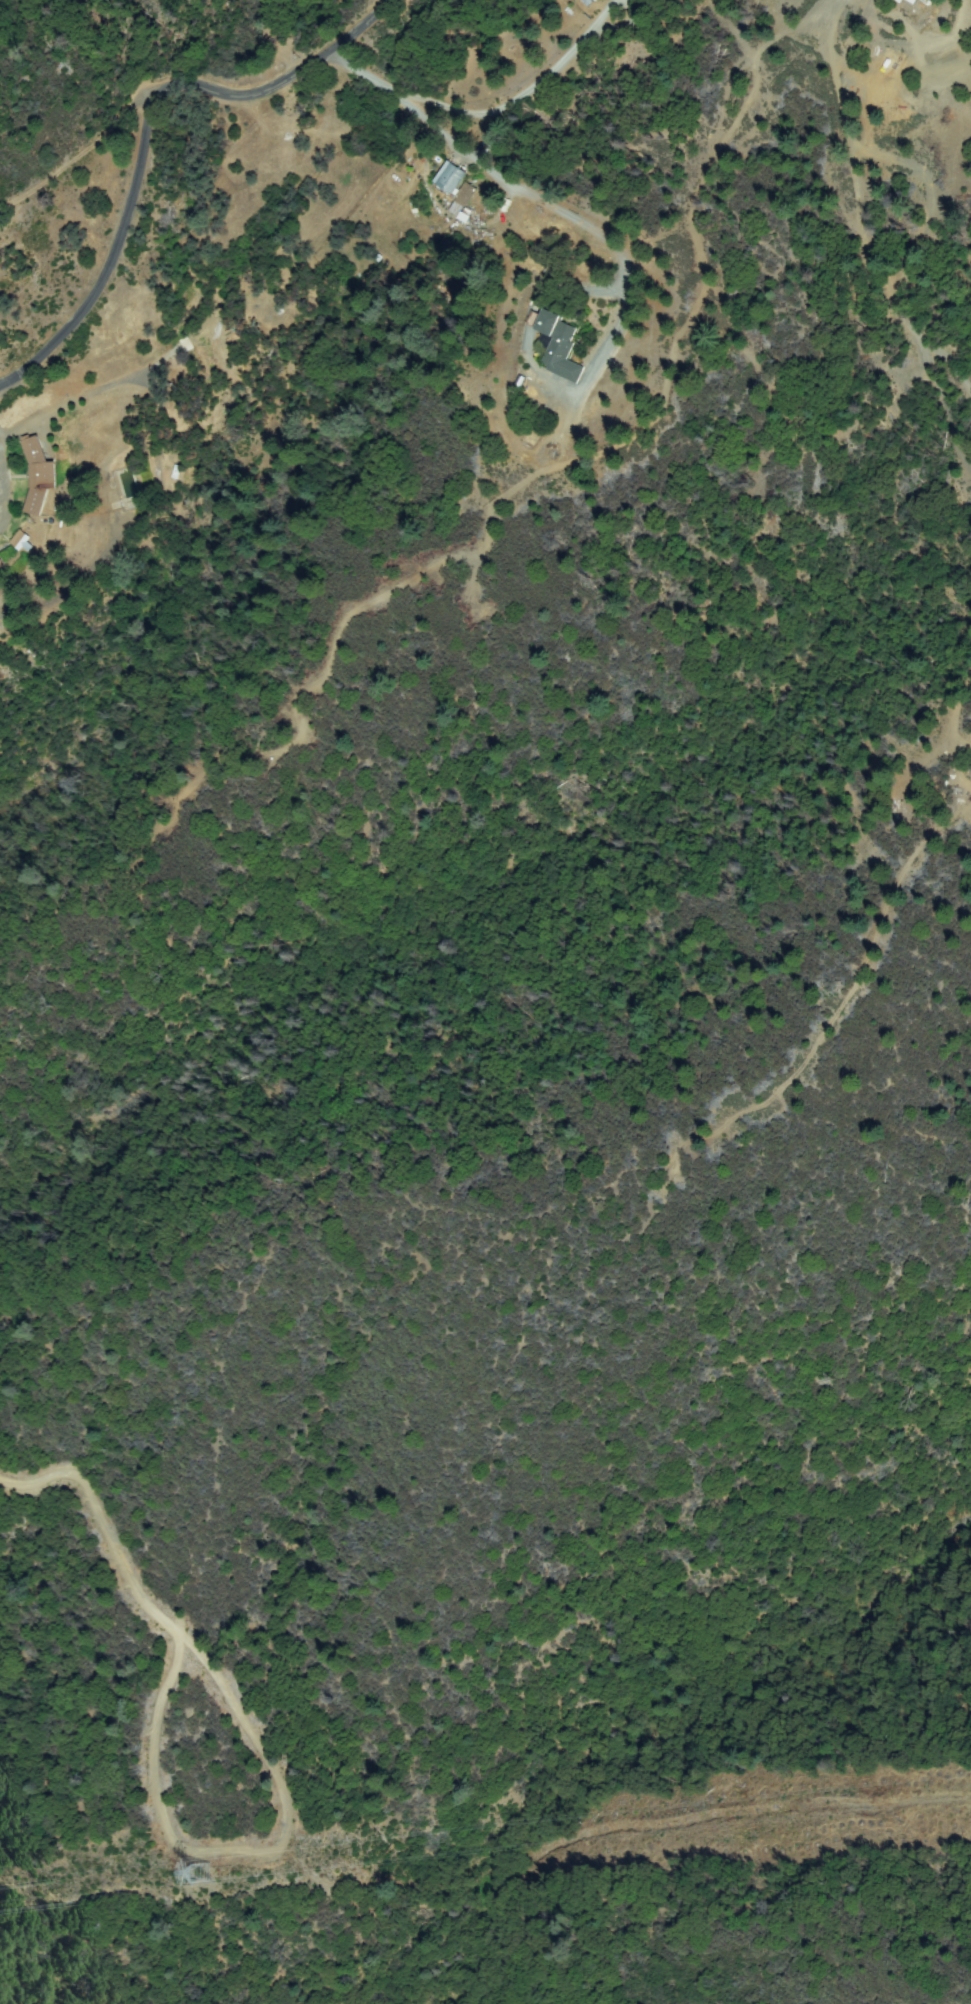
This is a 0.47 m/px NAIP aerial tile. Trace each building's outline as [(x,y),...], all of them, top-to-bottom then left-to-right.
[(906,6),(921,19),(924,15),(909,2),(906,6)] [(455,188),(460,192),(467,183),(477,191),(457,216),(449,209),(456,201),(435,183),(451,162),(466,174),(455,188)] [(576,330),(570,342),(574,344),(566,359),(584,369),(577,383),(550,369),(552,365),(544,361),(557,335),(554,334),(553,335),(538,327),(546,310),(562,317),(560,321),(576,330)] [(45,440),(42,461),(57,462),(54,490),(46,489),(44,514),(29,513),(35,456),(25,455),(27,438),(45,440)] [(21,531),(30,539),(21,549),(12,541),(21,531)] [(190,1884),(207,1884),(207,1864),(190,1864),(190,1884)]
